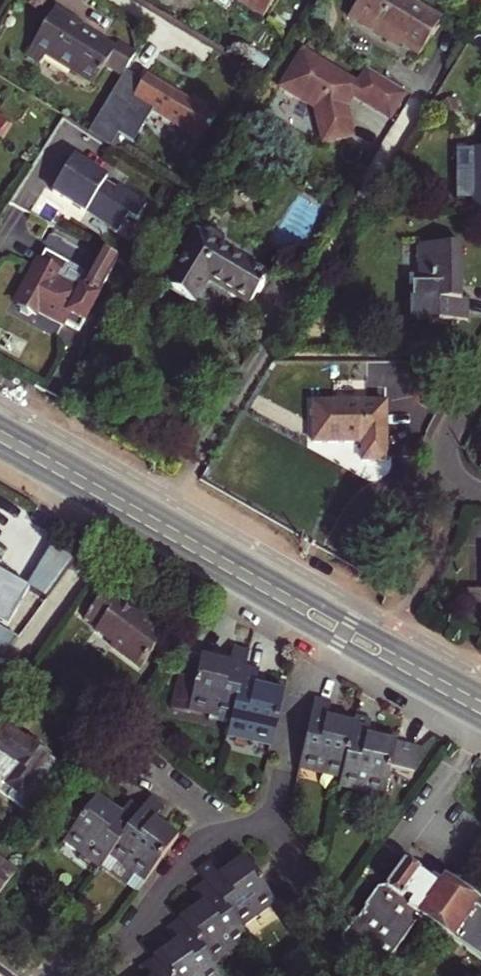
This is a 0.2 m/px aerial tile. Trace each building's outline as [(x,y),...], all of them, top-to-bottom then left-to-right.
[(272,19),(283,0),(236,0),(272,19)] [(415,0),(362,0),(352,16),(392,40),(394,36),(423,54),(445,19),(415,0)] [(62,6),(37,47),(98,85),(111,65),(128,76),(142,53),(124,42),(119,48),(84,27),(87,22),(62,6)] [(410,93),(371,69),(362,84),(307,50),(284,86),(320,108),(326,140),(356,134),(350,106),(357,96),(394,119),(410,93)] [(152,74),(138,98),(207,140),(222,117),(210,110),(213,106),(198,97),(195,101),(152,74)] [(0,116),(0,139),(10,122),(0,116)] [(171,146),(188,155),(196,142),(179,132),(171,146)] [(152,200),(78,155),(58,188),(92,209),(94,205),(126,225),(134,211),(142,216),(152,200)] [(210,277),(252,302),(269,277),(222,248),(226,241),(225,236),(213,228),(207,230),(203,236),(201,234),(169,286),(195,302),(210,277)] [(421,244),(420,299),(464,299),(463,244),(421,244)] [(90,275),(49,252),(20,303),(34,312),(35,309),(65,326),(67,323),(80,329),(120,260),(104,251),(90,275)] [(471,319),(471,299),(464,299),(420,299),(412,299),(412,318),(471,319)] [(389,400),(315,400),(315,441),(364,441),(365,460),(389,460),(389,400)] [(76,561),(51,546),(27,589),(28,590),(47,601),(76,561)] [(28,590),(27,589),(0,573),(0,624),(7,628),(28,590)] [(131,600),(100,577),(81,602),(95,613),(94,615),(112,629),(109,632),(139,655),(165,619),(134,596),(131,600)] [(2,663),(19,640),(0,629),(0,662),(2,663)] [(191,710),(234,718),(244,672),(247,656),(235,654),(232,667),(230,677),(199,672),(196,684),(191,710)] [(199,672),(230,677),(232,667),(201,661),(199,672)] [(271,742),(280,702),(252,697),(253,690),(257,674),(244,672),(234,718),(233,725),(231,734),(271,742)] [(172,714),(233,725),(234,718),(191,710),(196,684),(179,681),(172,714)] [(281,695),(253,690),(252,697),(280,702),(281,695)] [(300,766),(342,776),(351,735),(321,729),(324,720),(327,706),(314,703),(300,766)] [(353,727),(324,720),(321,729),(351,735),(353,727)] [(342,776),(340,785),(383,794),(388,774),(411,779),(418,750),(395,745),(392,754),(363,747),(365,738),(369,724),(355,721),(353,727),(351,735),(342,776)] [(60,770),(46,760),(48,757),(31,744),(26,745),(7,731),(0,740),(0,794),(27,814),(60,770)] [(231,734),(229,743),(270,750),(271,742),(231,734)] [(392,754),(395,745),(365,738),(363,747),(392,754)] [(300,766),(297,776),(340,785),(342,776),(300,766)] [(340,785),(338,792),(382,801),(383,794),(340,785)] [(69,803),(46,835),(57,844),(51,853),(88,880),(97,868),(130,823),(118,814),(109,827),(84,809),(82,812),(69,803)] [(140,810),(130,823),(97,868),(133,894),(167,849),(141,831),(150,818),(140,810)] [(23,868),(0,851),(0,899),(23,868)] [(274,908),(240,860),(216,879),(206,865),(195,873),(204,884),(240,934),(274,908)] [(433,931),(459,894),(454,891),(454,883),(448,887),(441,882),(438,886),(427,878),(424,883),(400,867),(383,890),(374,891),(341,938),(343,946),(353,954),(347,962),(366,975),(376,975),(414,924),(425,932),(430,929),(433,931)] [(240,934),(204,884),(192,893),(199,905),(177,922),(210,969),(247,943),(240,934)] [(459,894),(433,931),(435,932),(434,938),(440,943),(446,939),(480,963),(480,915),(475,911),(477,907),(473,905),(471,903),(470,895),(464,898),(459,894)] [(177,922),(166,930),(175,943),(152,960),(163,975),(216,975),(210,969),(177,922)] [(152,960),(140,969),(145,975),(163,975),(152,960)]
